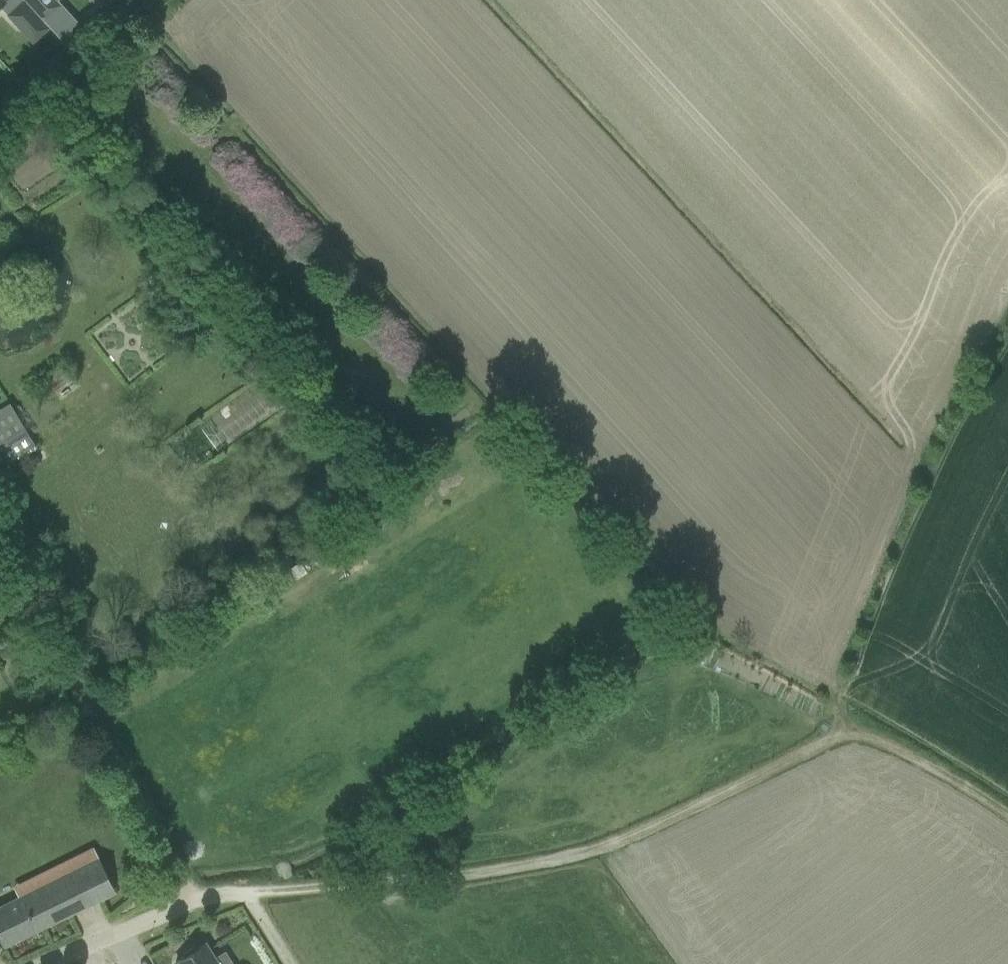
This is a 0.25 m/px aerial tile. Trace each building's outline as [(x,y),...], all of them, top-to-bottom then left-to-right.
[(32,43),(50,27),(44,20),(43,21),(24,0),(23,0),(13,10),(4,0),(0,0),(0,7),(32,43)] [(43,21),(44,20),(50,27),(49,27),(68,47),(85,31),(76,21),(74,22),(59,6),(61,5),(57,0),(24,0),(43,21)] [(41,379),(51,393),(76,376),(66,362),(41,379)] [(35,447),(9,404),(0,410),(0,468),(35,447)] [(0,906),(0,940),(3,946),(115,891),(98,857),(18,897),(0,906)] [(225,951),(214,958),(205,943),(196,949),(194,946),(183,954),(184,956),(175,962),(177,963),(233,963),(225,951)]
